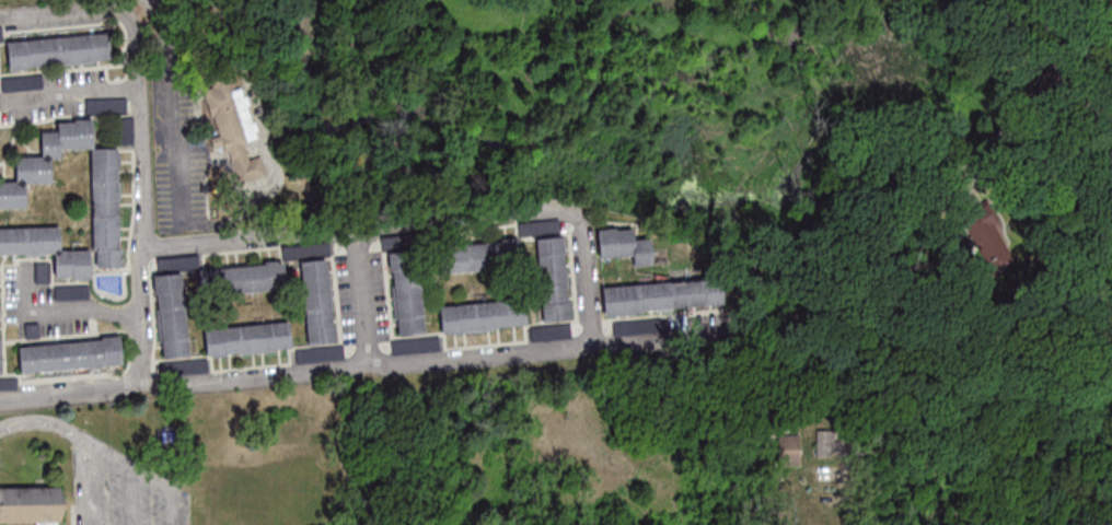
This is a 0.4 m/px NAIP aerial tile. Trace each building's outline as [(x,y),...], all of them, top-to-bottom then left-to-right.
[(6,41),(8,69),(112,62),(110,33),(6,41)] [(259,138),(239,80),(203,93),(218,135),(210,138),(214,149),(225,145),(239,184),(266,175),(259,156),(252,158),(247,143),(259,138)] [(86,114),(129,114),(129,100),(86,100),(86,114)] [(26,207),(26,187),(84,148),(91,148),(93,249),(61,250),(60,226),(0,227),(0,255),(54,255),(54,273),(121,272),(120,148),(94,148),(94,119),(65,120),(41,136),(41,156),(16,156),(17,181),(0,181),(0,208),(26,207)] [(364,153),(371,139),(361,133),(353,146),(364,153)] [(519,235),(560,234),(560,221),(518,222),(519,235)] [(632,256),(633,266),(653,265),(652,237),(639,238),(639,227),(597,228),(598,257),(632,256)] [(536,238),(542,322),(570,320),(565,236),(536,238)] [(307,344),(336,342),(330,255),(335,255),(333,239),(282,243),(283,261),(199,268),(201,296),(286,289),(284,261),(301,260),(307,344)] [(447,271),(522,268),(521,239),(445,243),(447,271)] [(420,249),(391,251),(397,335),(426,333),(420,249)] [(159,270),(184,270),(184,257),(159,257),(159,270)] [(161,359),(190,357),(185,272),(156,274),(161,359)] [(728,306),(726,278),(602,286),(604,314),(728,306)] [(441,334),(528,327),(526,297),(439,305),(441,334)] [(204,328),(207,358),(160,362),(162,377),(210,373),(209,357),(293,350),(291,321),(204,328)] [(19,344),(20,371),(123,365),(121,338),(19,344)] [(815,456),(838,456),(838,430),(815,430),(815,456)] [(799,433),(777,433),(777,465),(799,465),(799,433)] [(62,486),(0,487),(0,522),(31,522),(31,524),(62,524),(62,486)]
